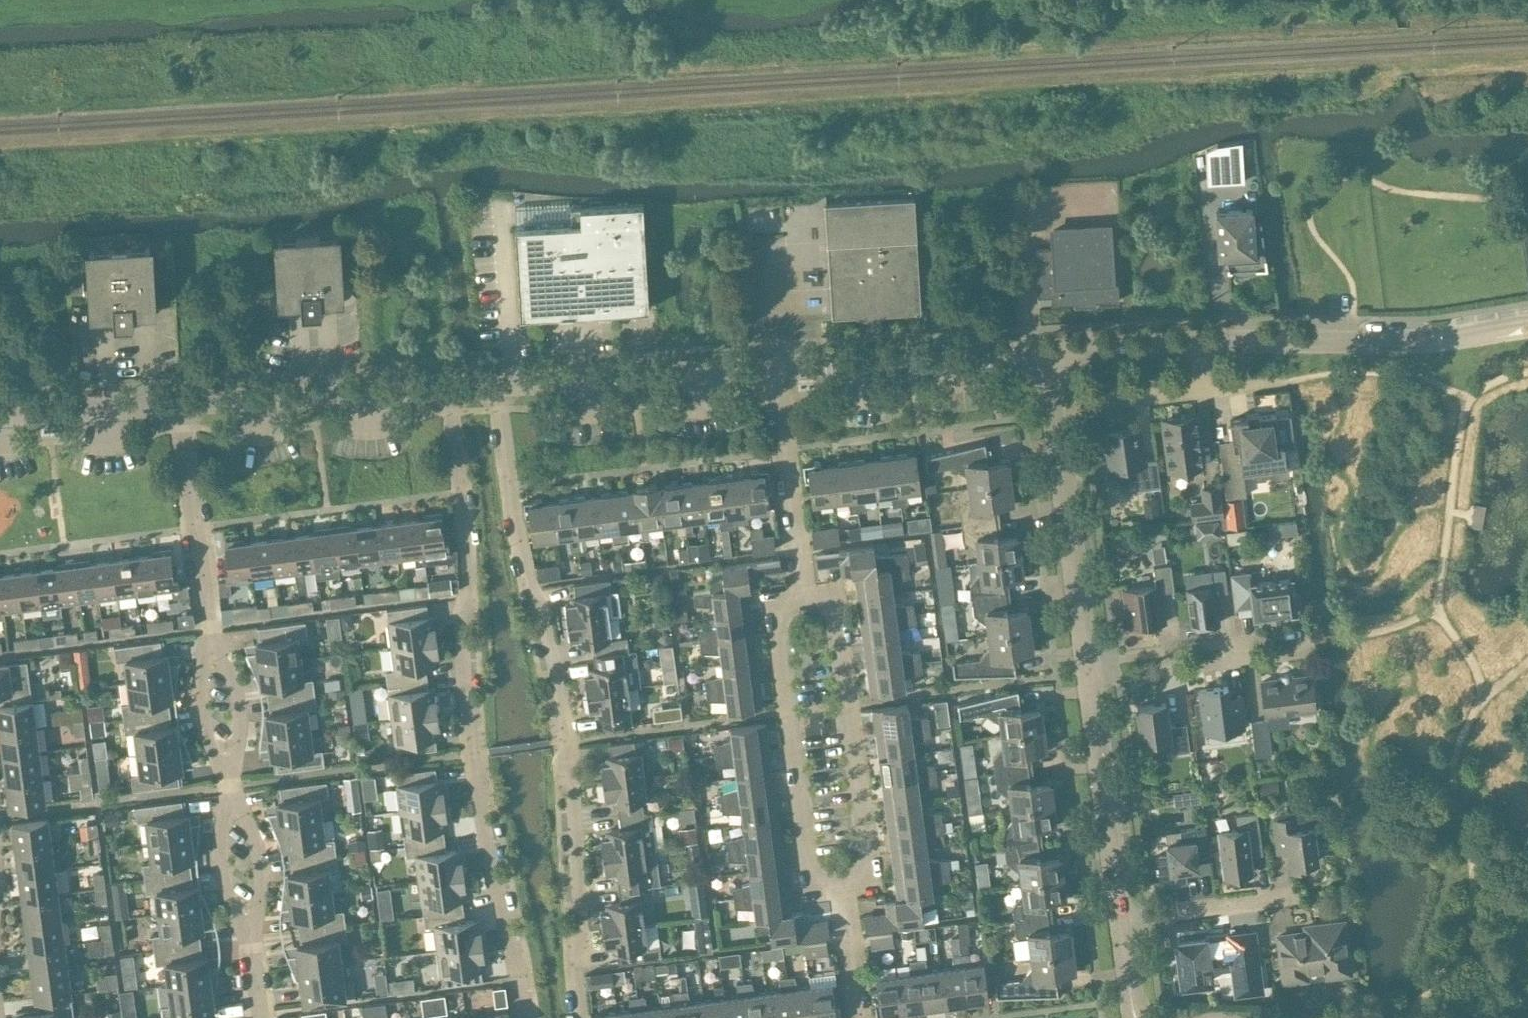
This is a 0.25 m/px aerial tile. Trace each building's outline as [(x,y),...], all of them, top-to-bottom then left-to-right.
[(1243,181),(1242,157),(1207,159),(1208,183),(1243,181)] [(917,239),(914,198),(825,203),(827,244),(828,244),(832,317),(921,312),(916,239),(917,239)] [(571,203),(515,207),(516,227),(515,227),(521,316),(570,313),(590,312),(622,310),(622,309),(648,308),(647,281),(644,219),(643,203),(571,207),(571,203)] [(1518,206),(1519,216),(1527,215),(1527,204),(1518,206)] [(1253,220),(1252,208),(1216,210),(1219,254),(1220,254),(1220,250),(1226,249),(1227,270),(1267,267),(1261,220),(1253,220)] [(1115,279),(1112,226),(1053,229),(1054,247),(1035,249),(1038,296),(1051,295),(1051,303),(1119,299),(1118,279),(1115,279)] [(302,313),(313,312),(323,311),(322,297),(341,296),(338,235),(278,239),(282,299),(301,298),(302,313)] [(756,237),(740,238),(741,247),(757,246),(756,237)] [(153,307),(150,247),(90,251),(94,310),(113,309),(114,323),(134,322),(134,308),(153,307)] [(82,267),(70,267),(72,294),(84,293),(82,267)] [(1271,299),(1264,306),(1269,310),(1275,303),(1271,299)] [(1238,449),(1220,451),(1226,497),(1246,494),(1243,475),(1255,473),(1254,469),(1265,467),(1266,476),(1287,473),(1284,447),(1295,446),(1290,414),(1276,416),(1276,413),(1230,419),(1232,439),(1237,438),(1238,449)] [(1202,463),(1195,416),(1179,418),(1176,416),(1169,417),(1167,420),(1164,420),(1170,468),(1173,467),(1176,470),(1184,469),(1186,466),(1202,463)] [(1145,460),(1140,427),(1101,433),(1104,451),(1106,451),(1108,469),(1107,471),(1126,484),(1131,478),(1139,477),(1140,489),(1160,486),(1156,458),(1145,460)] [(985,442),(925,456),(927,470),(954,466),(969,477),(970,486),(1010,481),(1009,476),(1011,475),(1009,458),(1001,459),(1001,461),(1001,462),(1001,461),(988,463),(985,442)] [(894,455),(900,504),(908,503),(906,490),(921,488),(916,453),(913,454),(913,456),(907,457),(907,453),(896,455),(896,454),(894,455)] [(875,459),(873,459),(877,494),(891,492),(893,505),(900,504),(894,455),(891,455),(881,457),(881,460),(875,461),(875,459)] [(863,495),(877,494),(873,459),(870,459),(871,461),(864,462),(864,459),(853,460),(851,460),(858,510),(865,509),(863,495)] [(850,511),(858,510),(851,460),(849,461),(838,462),(839,466),(832,467),(832,464),(830,465),(834,499),(848,498),(850,511)] [(812,502),(834,499),(830,465),(827,465),(828,467),(821,468),(821,462),(803,464),(804,477),(805,477),(805,480),(809,480),(812,502)] [(745,476),(743,476),(748,511),(770,508),(770,507),(767,485),(771,485),(770,481),(769,468),(751,471),(752,477),(746,478),(745,476)] [(724,477),(722,478),(728,527),(736,526),(734,513),(748,511),(743,476),(741,476),(741,479),(735,479),(734,476),(724,478),(724,477)] [(703,481),(700,482),(705,516),(719,515),(721,528),(728,527),(722,478),(719,478),(709,480),(709,483),(703,484),(703,481)] [(934,480),(927,482),(928,492),(936,491),(934,480)] [(971,496),(960,510),(962,525),(996,521),(993,504),(1006,503),(1006,502),(1007,502),(1007,505),(1015,504),(1013,486),(1010,487),(1010,486),(1010,481),(970,486),(971,496)] [(681,483),(679,483),(685,533),(693,532),(691,518),(705,516),(700,482),(698,482),(698,484),(692,485),(691,482),(681,483)] [(657,483),(635,486),(635,490),(636,490),(641,525),(642,538),(651,537),(649,524),(662,522),(657,488),(658,487),(657,483)] [(658,487),(657,488),(662,522),(676,520),(678,534),(685,533),(679,483),(676,484),(666,485),(666,489),(660,489),(660,487),(658,487)] [(1221,514),(1218,486),(1202,488),(1203,500),(1192,502),(1194,518),(1221,514)] [(617,491),(615,492),(621,541),(629,540),(627,527),(641,525),(636,490),(635,490),(634,491),(634,493),(628,494),(627,490),(617,492),(617,491)] [(596,496),(593,496),(598,531),(612,529),(614,542),(621,541),(615,492),(612,492),(602,494),(602,497),(596,498),(596,496)] [(574,497),(572,497),(578,547),(587,546),(585,532),(598,531),(593,496),(591,496),(591,498),(585,499),(584,496),(574,497)] [(553,501),(550,502),(555,536),(569,535),(570,548),(578,547),(572,497),(569,498),(559,499),(559,503),(553,504),(553,501)] [(531,500),(523,501),(526,517),(530,517),(533,538),(533,539),(555,536),(550,502),(548,502),(548,504),(542,505),(541,499),(531,500)] [(1159,507),(1147,509),(1148,520),(1161,518),(1159,507)] [(427,517),(419,518),(425,563),(457,559),(456,549),(449,549),(446,526),(443,526),(441,512),(427,514),(427,517)] [(1230,528),(1228,515),(1220,517),(1222,529),(1230,528)] [(929,516),(907,519),(908,532),(930,529),(929,516)] [(419,518),(398,521),(402,556),(415,554),(416,564),(425,563),(419,518)] [(902,519),(890,521),(892,533),(904,531),(902,519)] [(1219,519),(1206,521),(1208,537),(1221,535),(1219,519)] [(1296,520),(1284,522),(1285,534),(1298,533),(1296,520)] [(398,521),(376,524),(381,559),(402,556),(398,521)] [(996,521),(962,525),(964,540),(978,551),(980,560),(1020,555),(1019,550),(1021,549),(1019,532),(1011,533),(1011,535),(998,537),(996,521)] [(881,522),(869,524),(871,536),(883,534),(881,522)] [(346,524),(333,526),(338,565),(360,562),(355,527),(347,528),(346,524)] [(376,524),(355,527),(360,562),(381,559),(376,524)] [(320,532),(312,533),(317,568),(338,565),(333,526),(320,528),(320,532)] [(840,540),(838,526),(812,530),(813,543),(840,540)] [(860,537),(859,526),(845,528),(847,539),(860,537)] [(1248,526),(1226,529),(1227,544),(1250,541),(1248,526)] [(943,544),(941,529),(932,530),(934,545),(943,544)] [(312,533),(291,536),(295,570),(298,591),(308,590),(305,569),(317,568),(312,533)] [(773,535),(751,538),(753,551),(775,548),(773,535)] [(291,536),(269,538),(274,573),(295,570),(291,536)] [(269,538),(248,541),(253,576),(274,573),(269,538)] [(227,555),(224,556),(227,579),(227,580),(253,576),(248,541),(240,542),(239,539),(225,541),(227,555)] [(708,542),(688,544),(690,560),(710,557),(708,542)] [(689,558),(687,544),(675,545),(677,559),(689,558)] [(842,575),(855,573),(909,566),(907,553),(875,555),(874,545),(839,550),(825,552),(816,553),(818,566),(841,563),(842,575)] [(159,553),(151,554),(156,589),(172,587),(173,597),(189,595),(187,584),(179,585),(176,562),(172,563),(170,548),(159,550),(159,553)] [(945,549),(933,551),(935,566),(947,564),(945,549)] [(926,551),(914,552),(916,564),(928,562),(926,551)] [(151,554),(132,557),(136,592),(156,589),(151,554)] [(981,570),(969,584),(971,599),(1005,594),(1003,578),(1016,576),(1017,576),(1017,578),(1025,577),(1022,560),(1020,560),(1020,555),(980,560),(981,570)] [(113,559),(117,594),(136,592),(132,557),(113,559)] [(646,566),(645,558),(624,561),(625,569),(646,566)] [(711,580),(712,590),(712,592),(747,588),(760,586),(758,574),(781,571),(780,558),(756,561),(721,566),(723,577),(711,580)] [(85,559),(74,561),(79,599),(98,597),(94,562),(86,563),(85,559)] [(98,597),(117,594),(113,559),(94,562),(98,597)] [(621,559),(612,560),(613,570),(623,569),(621,559)] [(60,602),(79,599),(74,561),(64,562),(64,566),(56,567),(60,602)] [(592,573),(591,561),(581,562),(583,575),(592,573)] [(560,577),(559,563),(537,566),(538,580),(560,577)] [(947,564),(935,566),(939,591),(940,602),(940,603),(941,603),(952,602),(947,564)] [(1174,590),(1171,564),(1153,566),(1156,585),(1122,589),(1125,608),(1127,608),(1129,624),(1118,626),(1118,627),(1166,621),(1162,591),(1174,590)] [(910,575),(909,566),(855,573),(857,595),(892,590),(891,579),(910,575)] [(56,567),(37,569),(41,604),(60,602),(56,567)] [(1228,591),(1224,567),(1211,569),(1213,584),(1186,588),(1191,626),(1220,622),(1216,592),(1228,591)] [(677,568),(670,569),(671,579),(678,578),(677,568)] [(18,572),(22,607),(41,604),(37,569),(18,572)] [(22,607),(18,572),(0,574),(0,585),(3,609),(22,607)] [(662,572),(650,574),(651,587),(664,585),(662,572)] [(1250,583),(1248,572),(1232,574),(1236,606),(1252,604),(1254,617),(1270,615),(1271,616),(1270,616),(1270,617),(1281,616),(1280,615),(1280,614),(1296,612),(1296,608),(1300,604),(1299,594),(1294,592),(1294,591),(1292,578),(1250,583)] [(565,602),(567,621),(609,615),(606,593),(611,592),(610,578),(574,583),(576,601),(565,602)] [(687,594),(686,582),(672,584),(673,595),(684,594),(687,594)] [(429,594),(428,584),(416,586),(417,595),(429,594)] [(385,590),(386,599),(399,598),(398,588),(385,590)] [(750,609),(747,588),(712,592),(712,590),(693,593),(695,604),(714,602),(715,613),(750,609)] [(374,601),(386,599),(385,590),(373,592),(374,601)] [(857,595),(861,619),(915,612),(914,604),(894,605),(892,590),(857,595)] [(355,594),(342,596),(344,605),(356,603),(355,594)] [(684,594),(673,595),(675,608),(686,607),(684,594)] [(1005,594),(971,599),(973,614),(988,625),(989,634),(1029,629),(1029,624),(1028,624),(1028,623),(1031,623),(1028,606),(1021,607),(1021,609),(1020,609),(1008,611),(1005,594)] [(655,595),(651,599),(652,604),(656,606),(660,606),(664,602),(663,598),(659,595),(655,595)] [(331,607),(344,605),(342,596),(330,597),(331,607)] [(300,601),(301,611),(313,609),(312,600),(300,601)] [(288,612),(301,611),(300,601),(287,603),(288,612)] [(952,602),(941,603),(946,640),(959,638),(954,601),(952,602)] [(257,604),(232,607),(234,619),(234,620),(258,616),(257,607),(257,604)] [(392,645),(437,639),(434,620),(429,621),(427,604),(387,609),(392,645)] [(269,605),(257,607),(258,616),(271,615),(269,605)] [(668,607),(653,609),(654,621),(659,625),(670,623),(668,607)] [(754,633),(750,609),(715,613),(717,628),(698,632),(700,641),(754,633)] [(923,611),(915,612),(916,622),(924,621),(923,611)] [(916,622),(915,612),(861,619),(864,643),(899,638),(897,626),(916,623),(916,622)] [(352,613),(341,615),(342,628),(354,627),(352,613)] [(592,642),(593,654),(618,651),(618,652),(629,650),(627,636),(612,638),(609,615),(567,621),(570,639),(581,638),(582,643),(592,642)] [(172,618),(160,620),(161,629),(173,628),(172,618)] [(148,631),(161,629),(160,620),(154,621),(147,622),(148,631)] [(246,652),(251,665),(300,658),(297,637),(307,636),(305,620),(258,627),(260,641),(256,641),(258,651),(247,652),(247,651),(246,652)] [(135,623),(128,624),(122,625),(123,635),(136,634),(135,623)] [(110,637),(123,635),(122,625),(109,627),(110,637)] [(98,639),(97,629),(84,630),(85,640),(98,639)] [(979,658),(952,661),(954,675),(1016,673),(1013,652),(1026,650),(1027,652),(1034,651),(1032,634),(1030,634),(1030,633),(1029,629),(989,634),(991,643),(979,658)] [(78,631),(65,633),(66,643),(79,641),(78,631)] [(53,645),(66,643),(65,633),(52,634),(53,645)] [(757,658),(754,633),(700,641),(701,651),(720,650),(722,662),(757,658)] [(40,636),(26,638),(28,648),(41,646),(40,636)] [(15,650),(28,648),(26,638),(14,640),(15,650)] [(864,643),(867,667),(921,660),(920,651),(901,652),(899,638),(864,643)] [(439,658),(437,639),(392,645),(395,669),(386,671),(387,682),(427,677),(426,665),(435,664),(434,659),(439,658)] [(126,660),(128,681),(178,674),(179,661),(178,660),(178,662),(168,663),(167,653),(163,654),(161,640),(114,646),(116,661),(126,660)] [(672,644),(659,646),(660,657),(674,656),(672,644)] [(85,648),(74,650),(79,688),(85,687),(91,686),(85,648)] [(584,674),(587,692),(628,686),(625,663),(619,663),(618,652),(618,651),(593,654),(596,672),(584,674)] [(71,654),(60,656),(61,666),(72,665),(71,654)] [(300,658),(251,665),(256,678),(257,677),(257,676),(261,676),(262,686),(266,685),(268,699),(315,692),(313,678),(303,679),(300,658)] [(760,682),(757,658),(722,662),(724,676),(705,680),(706,689),(760,682)] [(32,701),(27,660),(0,664),(0,705),(32,701)] [(922,670),(921,660),(867,667),(870,692),(905,688),(903,674),(922,670)] [(675,664),(662,666),(664,682),(677,680),(675,664)] [(1293,677),(1293,673),(1278,675),(1279,679),(1261,681),(1266,715),(1301,711),(1304,713),(1312,712),(1317,705),(1316,697),(1313,694),(1311,675),(1293,677)] [(121,703),(123,718),(170,712),(168,698),(172,697),(171,688),(175,687),(175,688),(176,689),(178,674),(128,681),(131,702),(121,703)] [(387,682),(392,718),(437,712),(434,693),(429,694),(427,677),(387,682)] [(340,678),(325,679),(326,690),(341,688),(340,678)] [(760,682),(706,689),(707,699),(726,698),(728,711),(763,706),(760,682)] [(1229,696),(1227,685),(1199,689),(1205,731),(1244,726),(1240,694),(1229,696)] [(631,710),(628,686),(587,692),(589,710),(600,709),(603,727),(627,723),(626,711),(631,710)] [(367,721),(362,687),(349,689),(353,723),(367,721)] [(60,688),(50,689),(51,697),(61,696),(60,688)] [(344,689),(329,690),(330,697),(344,695),(344,689)] [(1018,689),(958,703),(959,717),(987,713),(1002,724),(1003,733),(1042,728),(1042,724),(1042,723),(1044,723),(1042,705),(1034,706),(1034,709),(1033,709),(1021,710),(1018,689)] [(317,707),(315,692),(268,699),(270,712),(266,713),(267,722),(263,723),(263,722),(262,722),(260,736),(310,729),(307,708),(317,707)] [(947,699),(935,701),(938,724),(940,724),(947,723),(950,722),(947,699)] [(32,701),(0,705),(0,722),(3,722),(4,730),(36,726),(32,701)] [(1169,725),(1165,702),(1137,705),(1142,740),(1169,737),(1171,752),(1190,750),(1186,723),(1169,725)] [(681,704),(665,706),(667,719),(683,717),(681,704)] [(872,708),(876,732),(930,725),(928,716),(909,715),(907,704),(872,708)] [(73,720),(83,719),(81,705),(71,706),(73,720)] [(103,705),(88,707),(90,722),(96,721),(105,720),(103,705)] [(135,731),(138,752),(187,746),(182,732),(181,733),(181,734),(177,734),(176,725),(172,725),(170,712),(123,718),(125,732),(135,731)] [(437,712),(392,718),(397,754),(437,748),(434,731),(440,730),(437,712)] [(85,734),(83,719),(73,720),(75,735),(85,734)] [(1272,753),(1267,719),(1251,721),(1255,755),(1272,753)] [(96,721),(90,722),(92,737),(107,735),(105,720),(96,721)] [(370,739),(368,721),(353,723),(355,740),(370,739)] [(713,744),(714,753),(768,745),(765,722),(730,727),(732,738),(713,744)] [(351,738),(349,724),(337,726),(339,739),(351,738)] [(938,724),(930,725),(931,735),(941,732),(940,724),(938,724)] [(876,732),(879,756),(914,752),(912,741),(931,735),(930,725),(876,732)] [(2,738),(4,755),(39,751),(36,726),(4,730),(5,738),(2,738)] [(1003,743),(993,757),(994,772),(1028,768),(1026,751),(1039,750),(1040,749),(1040,752),(1048,751),(1045,733),(1043,734),(1043,733),(1042,728),(1003,733),(1004,743),(1003,743)] [(310,729),(260,736),(259,749),(260,750),(260,749),(270,747),(272,757),(276,756),(278,771),(325,764),(323,749),(313,750),(310,729)] [(685,751),(683,736),(668,738),(670,753),(685,751)] [(105,739),(92,741),(95,758),(108,756),(105,739)] [(601,762),(603,781),(644,775),(641,751),(636,752),(634,740),(610,743),(612,761),(601,762)] [(973,742),(960,743),(964,776),(977,774),(973,742)] [(772,770),(768,745),(714,753),(716,763),(735,764),(737,774),(772,770)] [(192,758),(187,746),(138,752),(141,773),(131,774),(133,790),(180,784),(178,769),(182,769),(181,759),(191,758),(191,759),(192,758)] [(9,772),(10,780),(42,776),(39,751),(4,755),(6,772),(9,772)] [(879,756),(882,779),(936,772),(935,763),(915,763),(914,752),(879,756)] [(79,763),(80,770),(90,769),(88,755),(78,756),(79,763)] [(79,763),(70,765),(70,772),(80,770),(79,763)] [(395,773),(400,809),(445,803),(443,784),(438,785),(435,768),(395,773)] [(1028,768),(994,772),(996,787),(1011,798),(1012,807),(1052,802),(1052,797),(1051,797),(1054,796),(1051,779),(1044,780),(1044,782),(1043,782),(1030,784),(1028,768)] [(90,769),(80,770),(82,785),(92,783),(90,769)] [(720,792),(721,801),(775,794),(772,770),(737,774),(738,786),(720,792)] [(937,783),(936,772),(882,779),(885,802),(920,798),(919,789),(937,783)] [(372,776),(361,777),(363,786),(376,785),(375,775),(372,776)] [(644,775),(603,781),(605,799),(617,798),(619,815),(643,812),(642,800),(648,799),(644,775)] [(46,801),(42,776),(10,780),(11,787),(8,788),(11,806),(46,801)] [(358,791),(356,777),(344,778),(346,788),(350,792),(358,791)] [(1280,796),(1278,779),(1259,782),(1261,799),(1280,796)] [(110,780),(98,782),(99,785),(100,794),(109,793),(112,792),(110,780)] [(267,812),(272,824),(322,818),(319,797),(329,796),(327,780),(280,787),(281,801),(278,801),(279,811),(269,812),(268,811),(267,812)] [(1198,788),(1186,790),(1187,802),(1200,801),(1198,788)] [(778,816),(775,794),(721,801),(722,811),(742,812),(743,821),(778,816)] [(885,802),(888,827),(942,820),(941,811),(922,810),(920,798),(885,802)] [(147,820),(150,841),(199,834),(200,821),(199,820),(199,821),(189,823),(188,813),(184,814),(182,799),(135,806),(137,821),(147,820)] [(979,801),(967,803),(969,813),(982,811),(981,801),(979,801)] [(1013,817),(1002,831),(1004,846),(1038,841),(1036,825),(1049,823),(1050,825),(1057,824),(1055,807),(1053,807),(1052,802),(1012,807),(1014,816),(1013,817)] [(400,809),(405,845),(445,839),(443,822),(448,822),(445,803),(400,809)] [(1295,816),(1273,818),(1276,842),(1277,851),(1289,850),(1291,867),(1309,864),(1308,861),(1318,859),(1315,837),(1327,835),(1324,813),(1311,803),(1307,808),(1294,810),(1295,816)] [(693,806),(677,808),(678,820),(695,818),(693,806)] [(117,809),(104,811),(105,824),(119,822),(117,809)] [(651,811),(643,812),(619,815),(621,828),(611,829),(612,835),(600,836),(603,854),(644,849),(656,847),(651,811)] [(1238,829),(1218,832),(1224,875),(1253,871),(1249,846),(1261,844),(1257,812),(1236,815),(1238,829)] [(726,840),(727,848),(781,841),(778,816),(743,821),(744,834),(726,840)] [(18,839),(19,847),(51,843),(48,817),(13,822),(15,840),(18,839)] [(324,839),(322,818),(272,824),(278,838),(279,837),(278,836),(282,836),(283,845),(287,845),(289,859),(336,852),(334,838),(324,839)] [(888,827),(891,850),(926,846),(925,836),(944,830),(942,820),(888,827)] [(89,838),(99,837),(97,822),(87,824),(89,838)] [(1210,858),(1205,826),(1180,829),(1181,840),(1167,842),(1168,853),(1157,854),(1161,884),(1177,882),(1177,877),(1186,875),(1185,868),(1198,866),(1197,860),(1210,858)] [(695,827),(680,829),(682,844),(684,844),(697,842),(695,827)] [(197,848),(199,834),(150,841),(152,862),(142,863),(144,878),(191,872),(190,858),(194,857),(192,848),(196,847),(196,848),(197,848)] [(101,851),(99,837),(89,838),(91,852),(101,851)] [(384,839),(369,840),(370,848),(385,847),(384,839)] [(446,851),(445,839),(405,845),(406,856),(416,855),(419,879),(464,873),(461,854),(456,855),(456,849),(446,851)] [(364,841),(347,843),(348,851),(356,850),(365,849),(364,841)] [(748,860),(749,871),(784,866),(781,841),(727,848),(728,859),(748,860)] [(1038,841),(1004,846),(1006,860),(1020,872),(1021,872),(1022,881),(1062,876),(1061,871),(1061,870),(1063,870),(1061,853),(1053,854),(1054,856),(1053,856),(1040,858),(1038,841)] [(697,842),(684,844),(686,858),(700,856),(699,842),(697,842)] [(55,868),(51,843),(19,847),(20,855),(17,855),(19,873),(55,868)] [(928,858),(926,846),(891,850),(894,874),(948,867),(947,859),(928,858)] [(644,849),(603,854),(605,873),(617,871),(619,889),(644,886),(661,884),(656,847),(644,849)] [(983,849),(973,850),(975,862),(984,861),(983,849)] [(381,850),(370,852),(371,863),(382,861),(381,850)] [(338,867),(336,852),(289,859),(291,872),(287,873),(288,882),(284,883),(285,882),(283,882),(282,896),(331,889),(328,868),(338,867)] [(732,887),(733,895),(787,888),(784,866),(749,871),(751,881),(732,887)] [(894,874),(897,897),(932,892),(931,884),(950,878),(948,867),(894,874)] [(58,893),(55,868),(19,873),(22,890),(25,889),(26,897),(58,893)] [(94,873),(96,888),(106,887),(104,872),(94,873)] [(193,885),(191,872),(144,878),(146,893),(156,891),(159,912),(208,906),(203,892),(202,893),(202,894),(198,894),(197,885),(193,885)] [(419,879),(423,915),(464,909),(461,893),(466,892),(464,873),(419,879)] [(989,873),(977,874),(978,886),(990,884),(989,873)] [(1014,901),(1012,905),(1014,919),(1048,915),(1046,901),(1046,899),(1058,897),(1059,897),(1059,899),(1067,898),(1065,881),(1062,881),(1062,880),(1063,880),(1062,876),(1022,881),(1023,890),(1014,901)] [(127,893),(125,882),(111,884),(113,895),(127,893)] [(373,897),(371,885),(360,887),(362,899),(373,897)] [(645,899),(644,886),(619,889),(621,901),(611,903),(612,908),(600,910),(603,928),(644,923),(641,900),(645,899)] [(108,901),(106,887),(96,888),(97,902),(108,901)] [(390,887),(376,888),(378,900),(392,898),(390,887)] [(754,907),(755,917),(790,913),(787,888),(733,895),(735,906),(754,907)] [(297,916),(299,930),(346,924),(344,909),(334,910),(331,889),(282,896),(280,909),(281,910),(282,909),(292,907),(293,917),(297,916)] [(934,905),(932,892),(897,897),(898,898),(885,900),(887,912),(864,915),(866,928),(924,921),(922,909),(934,905)] [(58,893),(26,897),(27,905),(24,905),(26,923),(61,918),(58,893)] [(709,914),(706,893),(689,895),(692,916),(694,916),(708,914),(709,914)] [(969,895),(963,895),(963,903),(963,904),(964,903),(968,903),(973,903),(973,894),(969,895)] [(151,934),(153,949),(201,943),(199,929),(203,929),(202,919),(212,918),(212,919),(213,918),(208,906),(159,912),(161,933),(151,934)] [(434,925),(438,949),(483,943),(480,924),(475,925),(474,919),(465,921),(464,909),(423,915),(425,926),(434,925)] [(791,913),(790,913),(755,917),(757,929),(770,929),(771,941),(806,936),(829,933),(827,919),(804,923),(803,911),(791,913)] [(708,914),(694,916),(698,952),(714,950),(709,914),(708,914)] [(1048,915),(1014,919),(1016,934),(1030,945),(1032,955),(1072,949),(1071,945),(1071,944),(1073,944),(1071,926),(1063,928),(1063,930),(1050,931),(1048,915)] [(65,943),(61,918),(26,923),(28,940),(31,939),(33,947),(65,943)] [(967,920),(956,922),(958,935),(960,951),(966,1001),(969,1000),(985,996),(986,998),(988,998),(984,963),(971,964),(968,953),(969,953),(968,945),(966,945),(966,943),(970,942),(967,920)] [(657,921),(644,923),(603,928),(605,947),(617,945),(619,963),(662,957),(657,921)] [(1316,930),(1305,931),(1278,935),(1284,980),(1306,977),(1305,970),(1327,967),(1328,975),(1332,974),(1333,976),(1352,974),(1350,961),(1349,961),(1343,921),(1315,924),(1316,930)] [(100,924),(102,938),(112,937),(110,922),(100,924)] [(286,954),(291,967),(341,961),(338,940),(348,939),(346,924),(299,930),(300,944),(296,944),(298,953),(288,955),(288,954),(286,954)] [(913,936),(912,928),(901,929),(902,938),(913,936)] [(894,944),(892,930),(870,933),(872,947),(894,944)] [(943,1004),(945,1003),(940,968),(928,970),(925,958),(927,958),(924,934),(914,935),(917,959),(924,1006),(926,1006),(942,1001),(943,1004)] [(1237,940),(1236,934),(1229,935),(1230,939),(1206,942),(1205,938),(1177,942),(1182,975),(1179,976),(1181,986),(1191,985),(1191,983),(1211,980),(1210,972),(1211,971),(1210,968),(1209,968),(1209,967),(1208,963),(1213,956),(1226,955),(1233,960),(1233,964),(1237,993),(1261,990),(1254,938),(1237,940)] [(958,935),(950,936),(952,952),(960,951),(958,935)] [(114,951),(112,937),(102,938),(104,952),(114,951)] [(826,939),(804,942),(805,952),(806,956),(828,953),(826,939)] [(130,951),(128,940),(120,941),(122,952),(130,951)] [(794,954),(805,952),(804,942),(793,944),(794,954)] [(30,955),(33,973),(68,968),(65,943),(33,947),(34,955),(30,955)] [(165,963),(168,983),(218,977),(219,963),(218,963),(218,964),(208,965),(207,956),(203,956),(201,943),(153,949),(155,964),(165,963)] [(485,962),(483,943),(438,949),(442,985),(482,980),(480,963),(485,962)] [(783,945),(761,948),(762,958),(784,955),(783,945)] [(1022,979),(995,982),(997,996),(1058,994),(1055,973),(1068,971),(1069,971),(1069,973),(1077,972),(1075,955),(1072,955),(1072,954),(1072,949),(1032,955),(1033,964),(1032,964),(1022,979)] [(739,951),(718,954),(718,956),(720,968),(741,966),(739,951)] [(953,967),(940,968),(945,1003),(947,1003),(947,1001),(964,1001),(966,1001),(960,951),(952,952),(953,954),(953,967)] [(137,966),(135,953),(122,955),(124,967),(137,966)] [(832,953),(825,954),(826,963),(833,962),(832,953)] [(910,973),(898,974),(902,1009),(904,1009),(904,1007),(921,1006),(924,1006),(917,959),(910,960),(910,973)] [(1002,969),(1001,960),(991,962),(992,971),(1002,969)] [(343,982),(341,961),(291,967),(296,980),(298,980),(297,979),(301,979),(302,988),(306,988),(308,1002),(355,996),(353,980),(343,982)] [(668,962),(654,964),(655,974),(669,972),(668,962)] [(654,964),(634,967),(636,979),(655,976),(655,974),(654,964)] [(36,997),(71,993),(68,968),(33,973),(35,990),(38,989),(39,997),(36,997)] [(624,968),(611,970),(613,983),(626,982),(624,968)] [(613,983),(611,970),(589,973),(591,986),(613,983)] [(119,987),(117,972),(107,973),(109,988),(119,987)] [(902,1009),(898,974),(876,977),(879,1000),(874,1000),(877,1017),(895,1012),(894,1008),(900,1007),(900,1009),(902,1009)] [(678,976),(680,991),(683,1017),(705,1017),(703,1000),(690,1002),(688,995),(686,975),(678,976)] [(810,986),(797,987),(794,975),(787,976),(792,1017),(814,1017),(810,986)] [(767,992),(770,1017),(792,1017),(787,976),(779,977),(779,990),(767,992)] [(168,983),(171,1004),(161,1006),(163,1017),(187,1017),(210,1015),(209,1001),(213,1000),(211,991),(215,990),(215,991),(216,991),(218,977),(168,983)] [(387,982),(386,977),(375,979),(377,995),(388,993),(387,982)] [(398,978),(389,980),(390,992),(400,991),(398,978)] [(744,982),(749,1017),(770,1017),(767,992),(755,993),(751,981),(744,982)] [(744,982),(736,983),(736,996),(724,997),(727,1017),(749,1017),(744,982)] [(810,986),(814,1017),(841,1017),(839,1005),(835,1005),(832,983),(810,986)] [(724,997),(722,985),(714,986),(715,998),(703,1000),(705,1017),(727,1017),(724,997)] [(507,1004),(505,986),(493,988),(495,1005),(507,1004)] [(660,1006),(662,1017),(683,1017),(680,991),(672,992),(672,1004),(660,1006)] [(71,993),(36,997),(38,1011),(16,1014),(16,1017),(66,1017),(74,1017),(71,993)] [(445,994),(432,996),(435,1014),(448,1013),(445,994)] [(637,996),(640,1017),(661,1017),(660,1006),(648,1007),(644,995),(637,996)] [(423,1016),(435,1014),(432,996),(421,997),(423,1016)] [(617,1011),(618,1017),(640,1017),(637,996),(629,997),(629,1010),(617,1011)] [(375,1017),(388,1017),(386,1002),(373,1004),(375,1017)] [(373,1004),(361,1005),(363,1017),(375,1017),(373,1004)] [(314,1012),(314,1017),(327,1017),(326,1010),(314,1012)]
